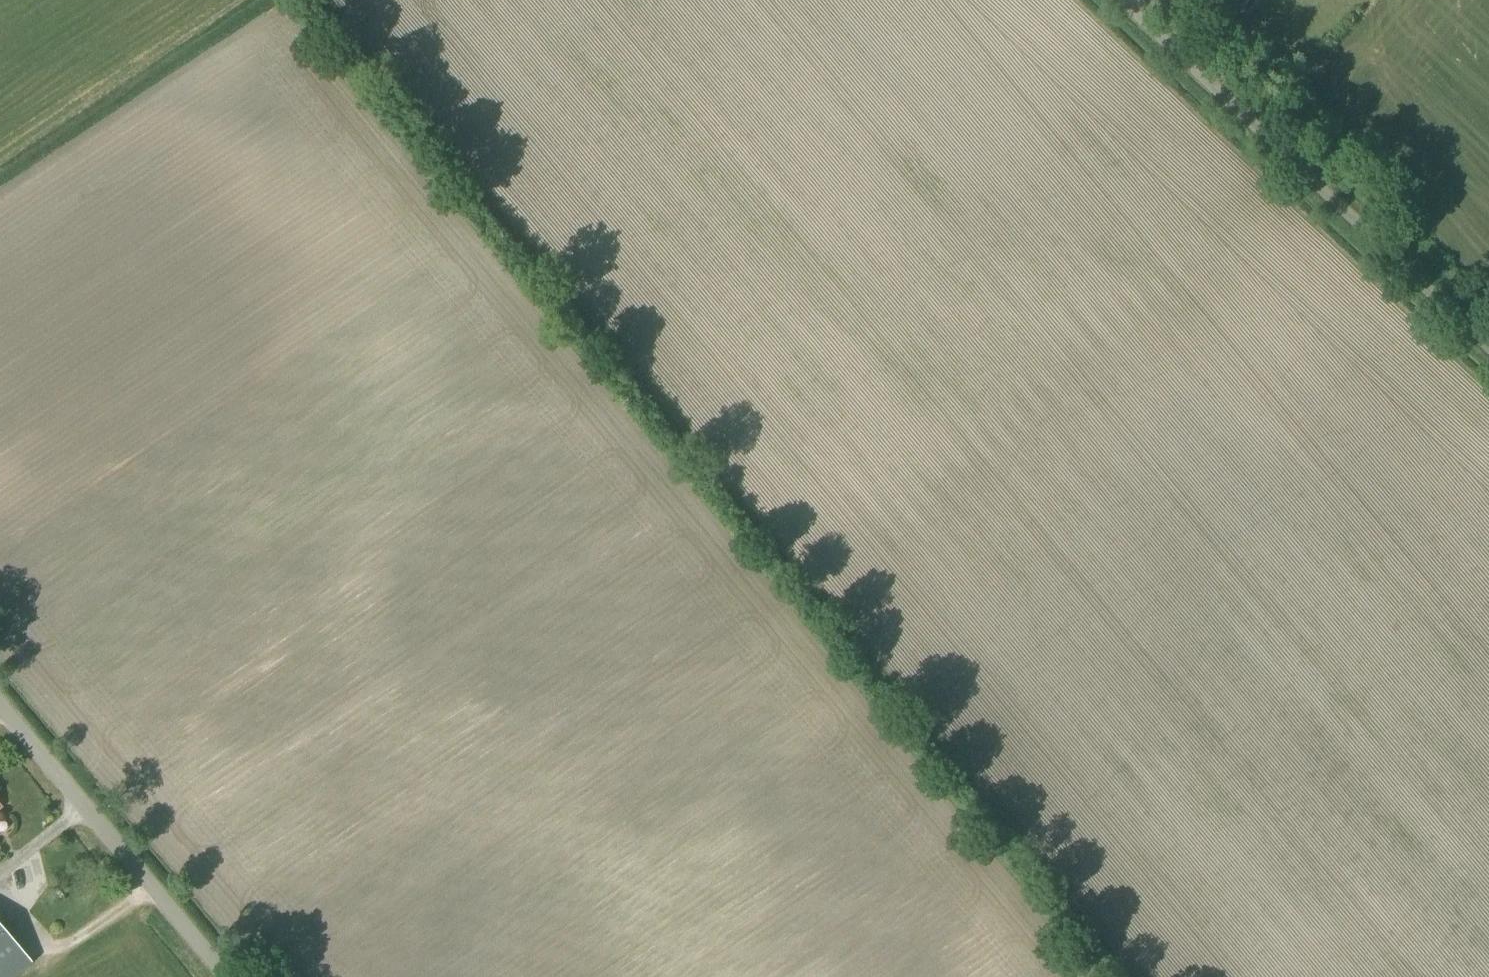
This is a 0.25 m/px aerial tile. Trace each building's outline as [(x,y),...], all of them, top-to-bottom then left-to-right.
[(1242,9),(1250,0),(1254,0),(1233,0),(1242,9)] [(0,926),(0,976),(11,976),(30,960),(0,926)]
